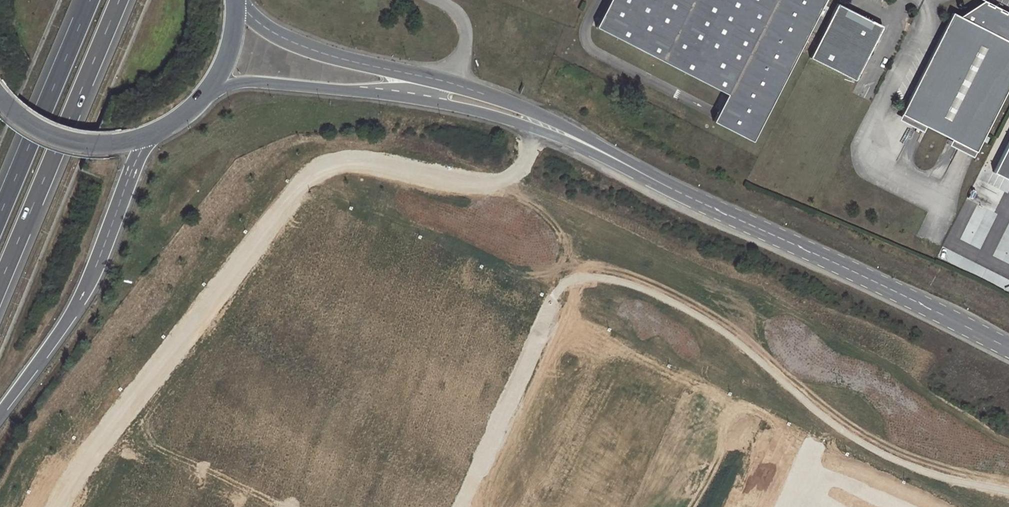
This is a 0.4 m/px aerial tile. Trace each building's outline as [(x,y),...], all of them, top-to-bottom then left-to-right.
[(594,27),(726,94),(712,121),(751,141),(823,0),(608,0),(594,27)] [(958,17),(951,13),(900,115),(975,153),(1008,84),(1008,14),(1005,12),(1004,14),(998,11),(999,9),(992,6),(991,7),(985,5),(986,3),(982,1),(958,17)] [(881,27),(836,4),(808,58),(853,81),(881,27)] [(992,173),(1008,182),(1008,139),(992,173)]
